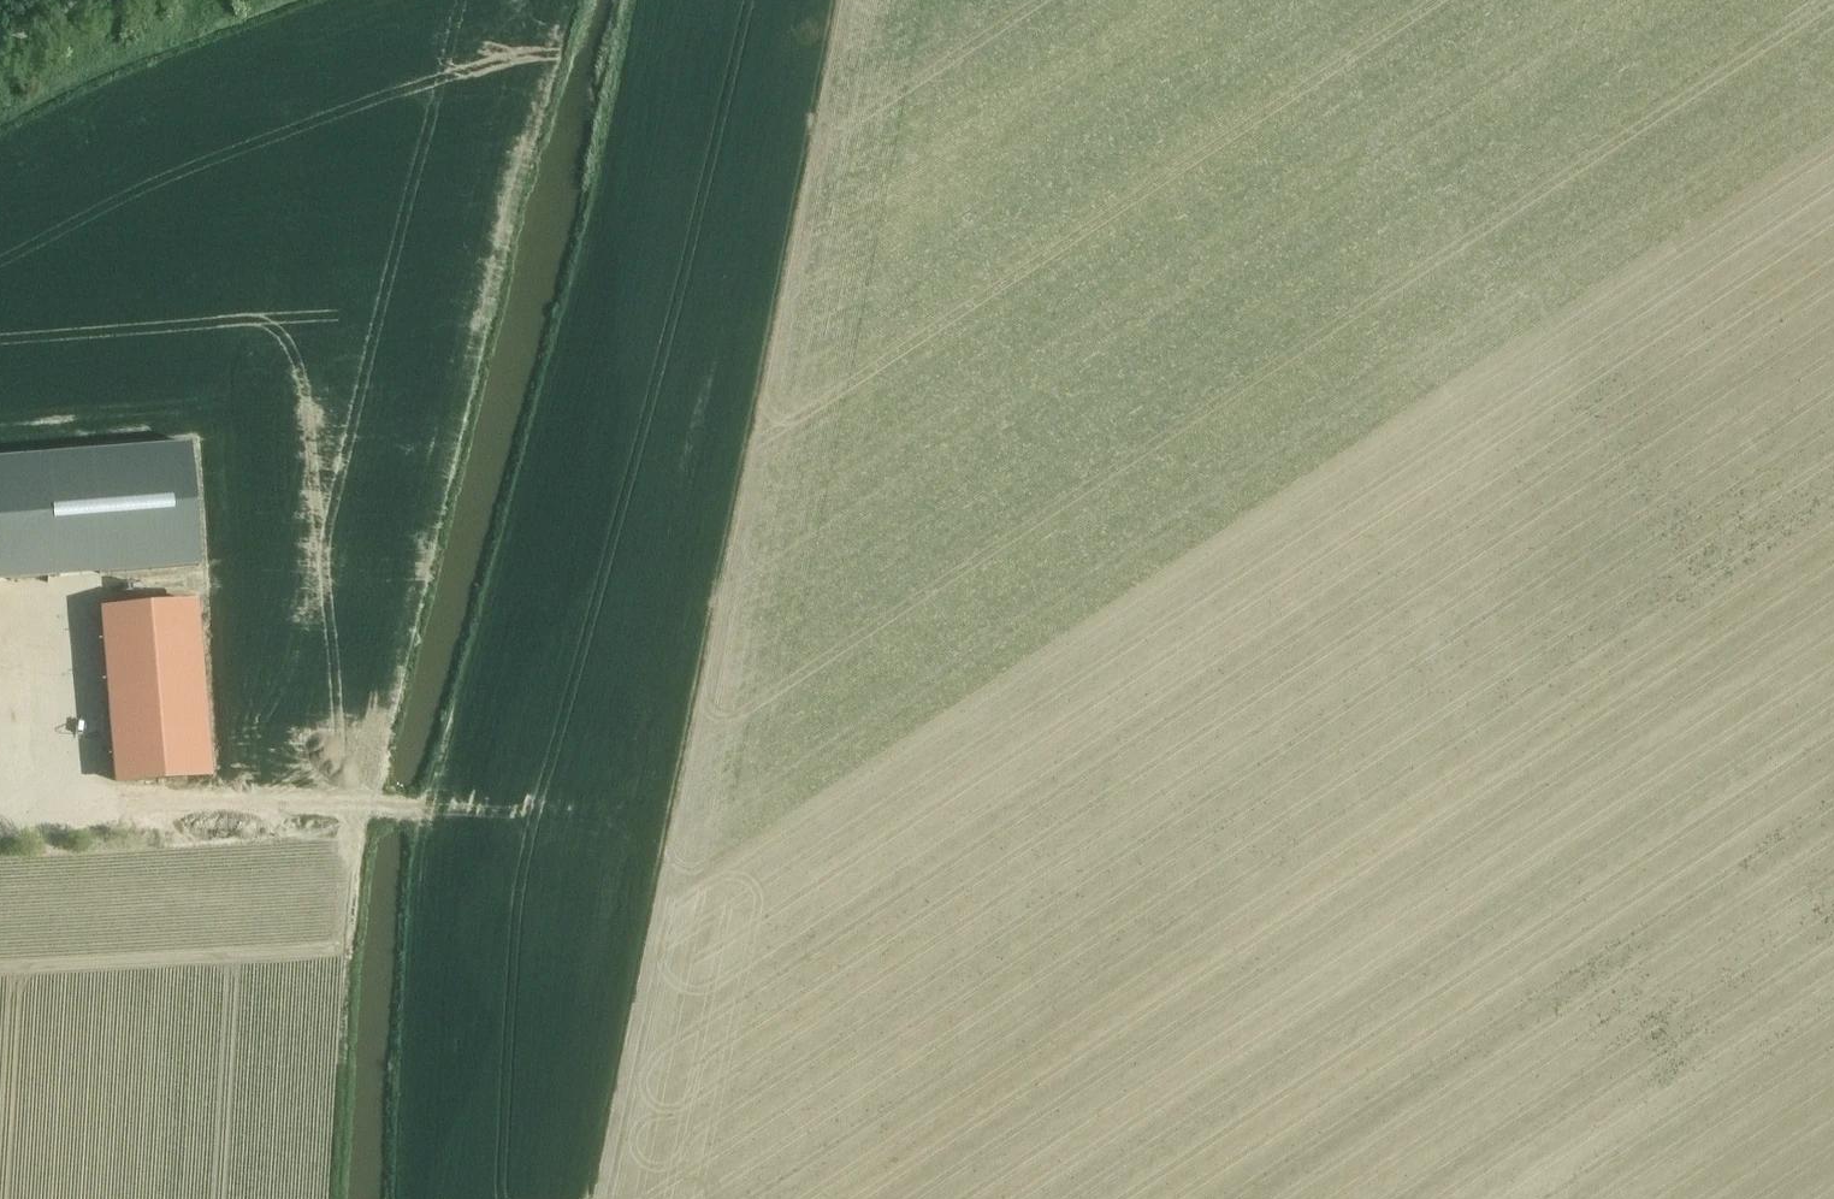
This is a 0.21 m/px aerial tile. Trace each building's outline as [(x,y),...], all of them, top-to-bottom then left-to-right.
[(199,566),(190,445),(0,459),(0,581),(199,566)] [(100,612),(114,781),(211,773),(197,604),(100,612)]
